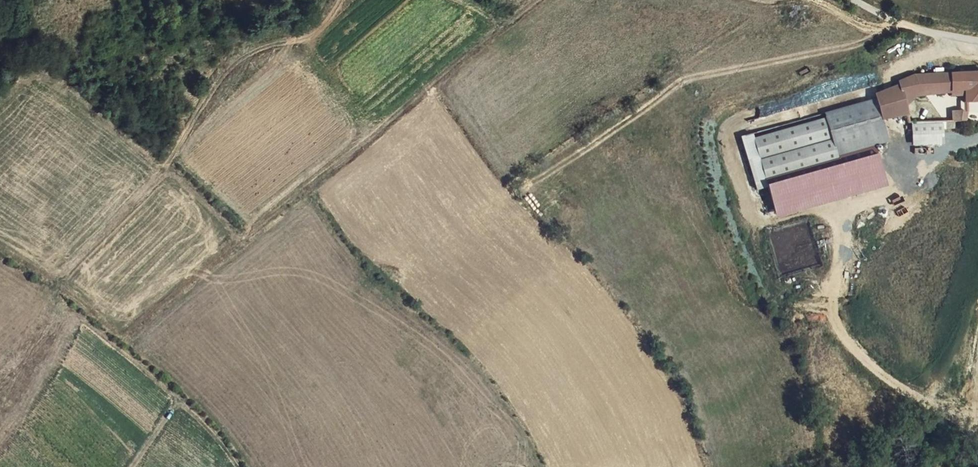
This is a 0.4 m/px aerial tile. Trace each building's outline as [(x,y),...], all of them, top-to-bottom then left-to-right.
[(907,84),(883,91),(884,95),(890,119),(914,113),(909,91),(967,86),(968,96),(977,95),(977,67),(971,68),(970,60),(962,62),(962,66),(921,71),(906,78),(907,84)] [(842,159),(894,145),(890,119),(884,95),(832,110),(835,125),(842,159)] [(954,115),(969,114),(968,103),(953,105),(954,115)] [(943,122),(913,123),(914,144),(943,143),(943,122)] [(835,125),(762,144),(776,198),(806,190),(800,170),(842,159),(835,125)]
